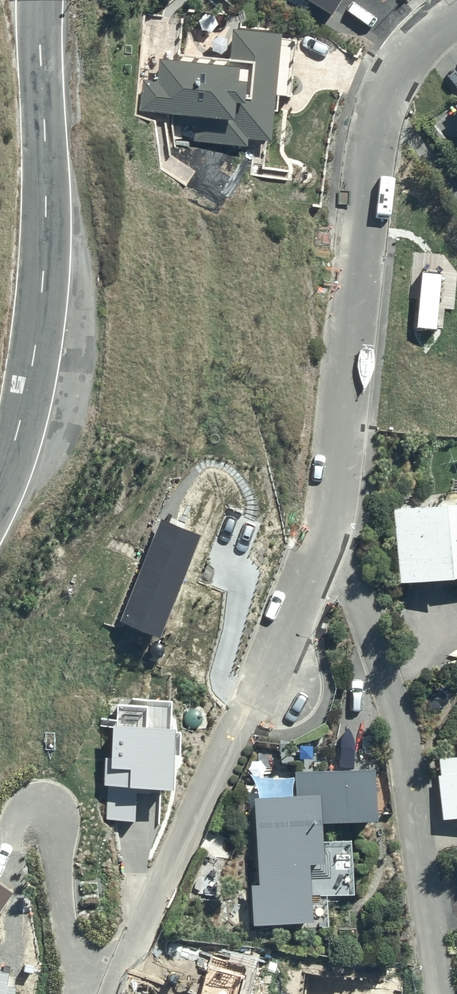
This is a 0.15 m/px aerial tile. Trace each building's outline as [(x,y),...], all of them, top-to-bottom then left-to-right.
[(231,59),(163,55),(162,77),(146,76),(143,111),(176,113),(176,125),(192,126),(191,142),(250,146),(250,136),(279,138),(286,29),(233,26),(231,59)] [(394,506),(401,581),(456,575),(456,500),(394,506)] [(102,790),(174,794),(178,728),(145,726),(146,706),(107,703),(102,790)] [(444,817),(456,816),(456,754),(443,756),(444,773),(440,774),(444,817)] [(254,882),(256,925),(315,923),(312,863),(329,862),(327,821),(380,819),(378,768),(297,772),(298,792),(260,794),(264,882),(254,882)]
